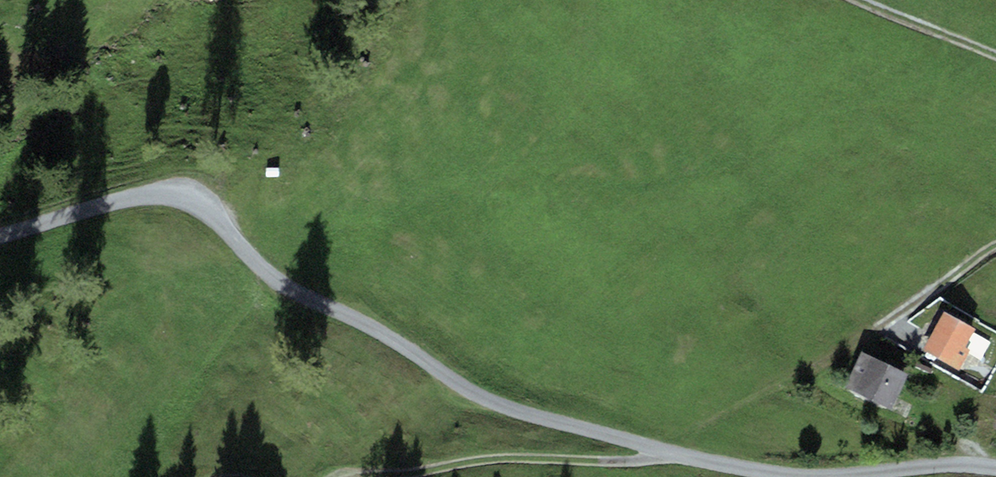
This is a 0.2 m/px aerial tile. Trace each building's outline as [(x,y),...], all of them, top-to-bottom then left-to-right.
[(975,329),(944,311),(923,349),(959,369),(970,349),(965,346),(975,329)] [(908,373),(861,351),(844,387),(891,409),(908,373)]
